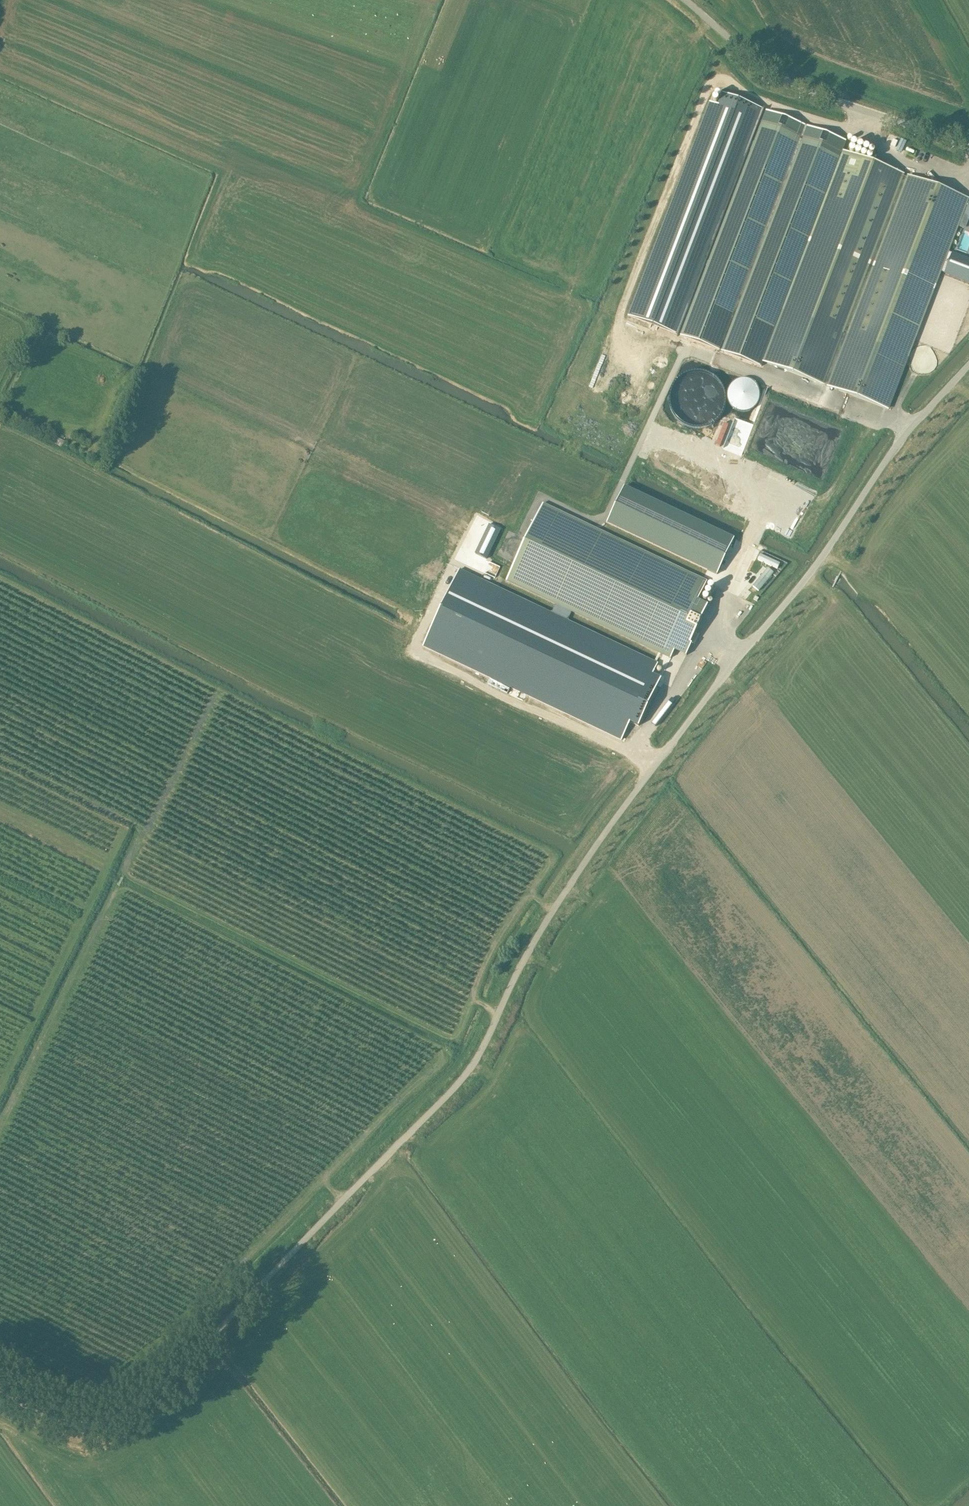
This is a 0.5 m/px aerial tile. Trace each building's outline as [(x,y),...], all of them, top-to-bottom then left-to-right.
[(718,105),(710,102),(628,316),(678,335),(752,142),(764,110),(723,94),(718,105)] [(754,143),(681,336),(761,365),(763,359),(889,407),(909,355),(941,271),(948,252),(968,201),(842,153),(847,141),(766,111),(754,143)] [(958,253),(968,255),(968,229),(963,228),(958,253)] [(948,252),(941,271),(968,282),(968,260),(948,252)] [(733,538),(625,486),(607,523),(716,574),(733,538)] [(507,581),(557,604),(671,658),(680,638),(690,643),(708,605),(698,601),(707,581),(543,504),(507,581)] [(486,531),(497,537),(501,530),(489,524),(486,531)] [(762,553),(759,560),(778,568),(781,562),(762,553)] [(767,567),(753,585),(759,589),(773,571),(767,567)] [(458,568),(422,645),(630,744),(638,726),(650,731),(669,691),(658,685),(666,667),(458,568)]
